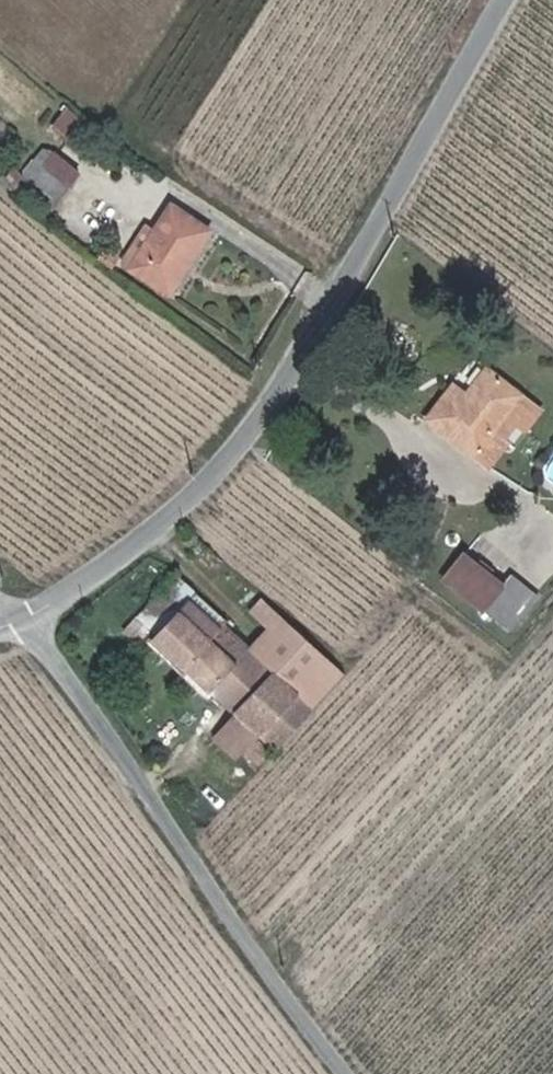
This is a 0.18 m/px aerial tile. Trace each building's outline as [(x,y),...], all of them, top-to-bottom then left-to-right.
[(51,127),(69,138),(83,115),(66,104),(51,127)] [(67,174),(42,159),(23,188),(48,204),(67,174)] [(197,226),(160,206),(146,231),(126,268),(162,289),(197,226)] [(146,231),(135,224),(114,262),(126,268),(146,231)] [(532,401),(477,360),(456,389),(443,379),(417,414),(464,448),(497,406),(517,421),(532,401)] [(517,421),(497,406),(464,448),(485,464),(517,421)] [(490,582),(452,551),(431,576),(469,607),(482,592),(490,582)] [(266,669),(242,647),(217,624),(213,621),(219,615),(190,590),(147,637),(220,705),(227,711),(266,669)] [(504,610),(482,592),(469,607),(491,625),(504,610)] [(261,626),(242,647),(266,669),(227,711),(253,734),(255,732),(270,745),(306,706),(307,707),(335,676),(279,623),(253,599),(243,610),(261,626)] [(213,621),(217,624),(222,618),(219,615),(213,621)]
